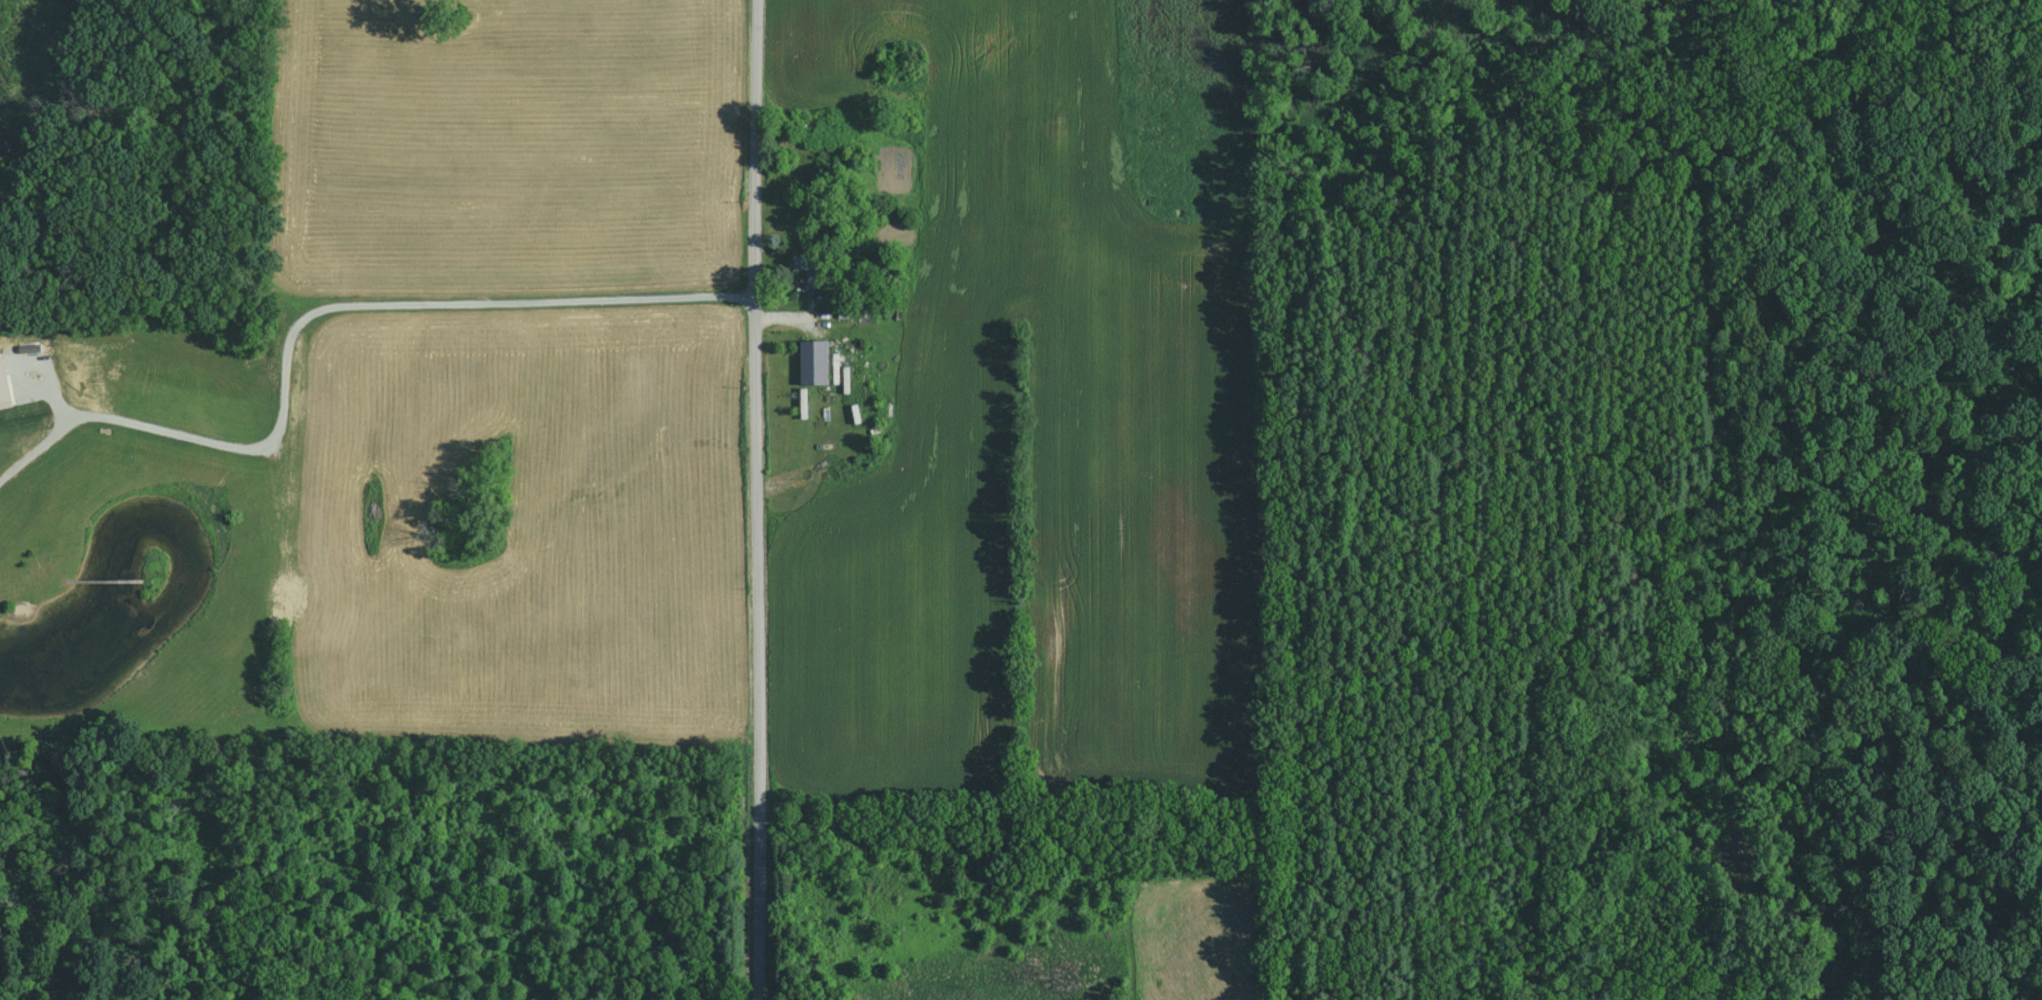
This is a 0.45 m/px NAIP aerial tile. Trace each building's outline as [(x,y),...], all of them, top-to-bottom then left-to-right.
[(943,182),(933,183),(935,202),(944,201),(943,182)] [(797,341),(797,384),(828,384),(828,341),(797,341)]
